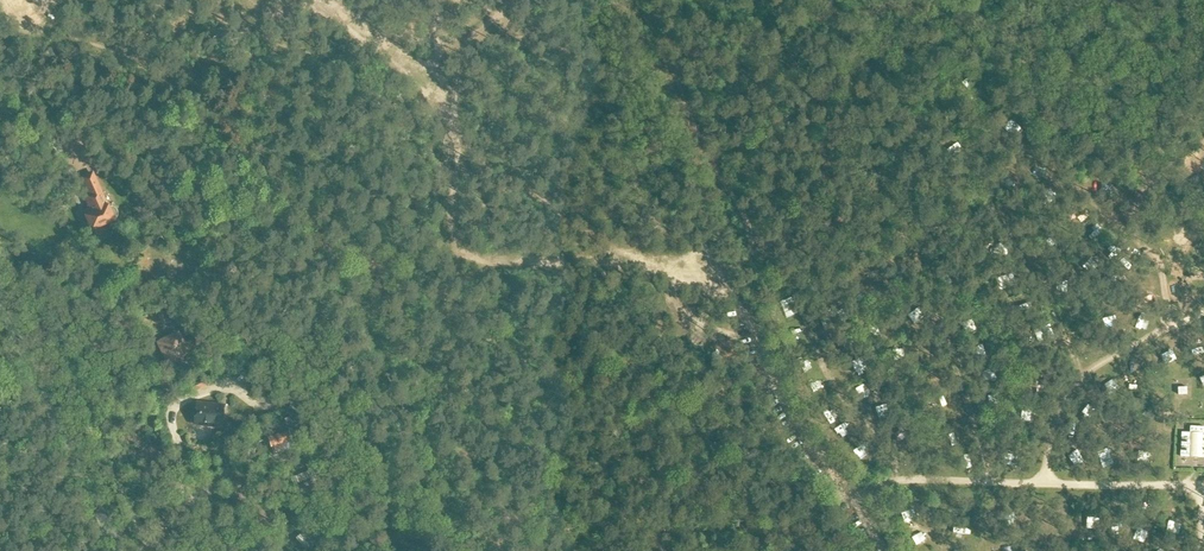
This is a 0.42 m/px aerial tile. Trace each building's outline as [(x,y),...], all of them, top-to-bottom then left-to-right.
[(976,153),(976,141),(961,140),(961,153),(976,153)] [(86,199),(92,214),(86,217),(92,230),(114,221),(117,217),(118,213),(117,211),(114,209),(111,208),(109,209),(93,174),(83,179),(90,197),(86,199)] [(195,279),(204,279),(203,264),(197,264),(198,267),(195,267),(195,279)] [(791,299),(781,307),(792,320),(802,312),(791,299)] [(171,310),(162,310),(162,322),(171,322),(171,310)] [(1041,340),(1056,336),(1053,323),(1037,327),(1041,340)] [(187,353),(177,333),(157,343),(167,363),(187,353)] [(849,364),(856,374),(870,365),(863,355),(849,364)] [(199,405),(197,424),(221,426),(223,407),(199,405)] [(290,421),(285,422),(288,433),(268,440),(273,455),(281,452),(280,447),(291,443),(297,441),(290,421)] [(1191,427),(1190,433),(1182,433),(1181,457),(1203,458),(1203,428),(1191,427)] [(960,451),(970,450),(969,437),(959,438),(960,451)] [(864,447),(858,452),(866,461),(872,456),(864,447)] [(309,479),(293,485),(299,500),(315,493),(309,479)] [(1173,530),(1186,530),(1187,520),(1174,519),(1173,530)] [(311,549),(324,538),(312,525),(296,538),(301,545),(306,541),(311,549)]
